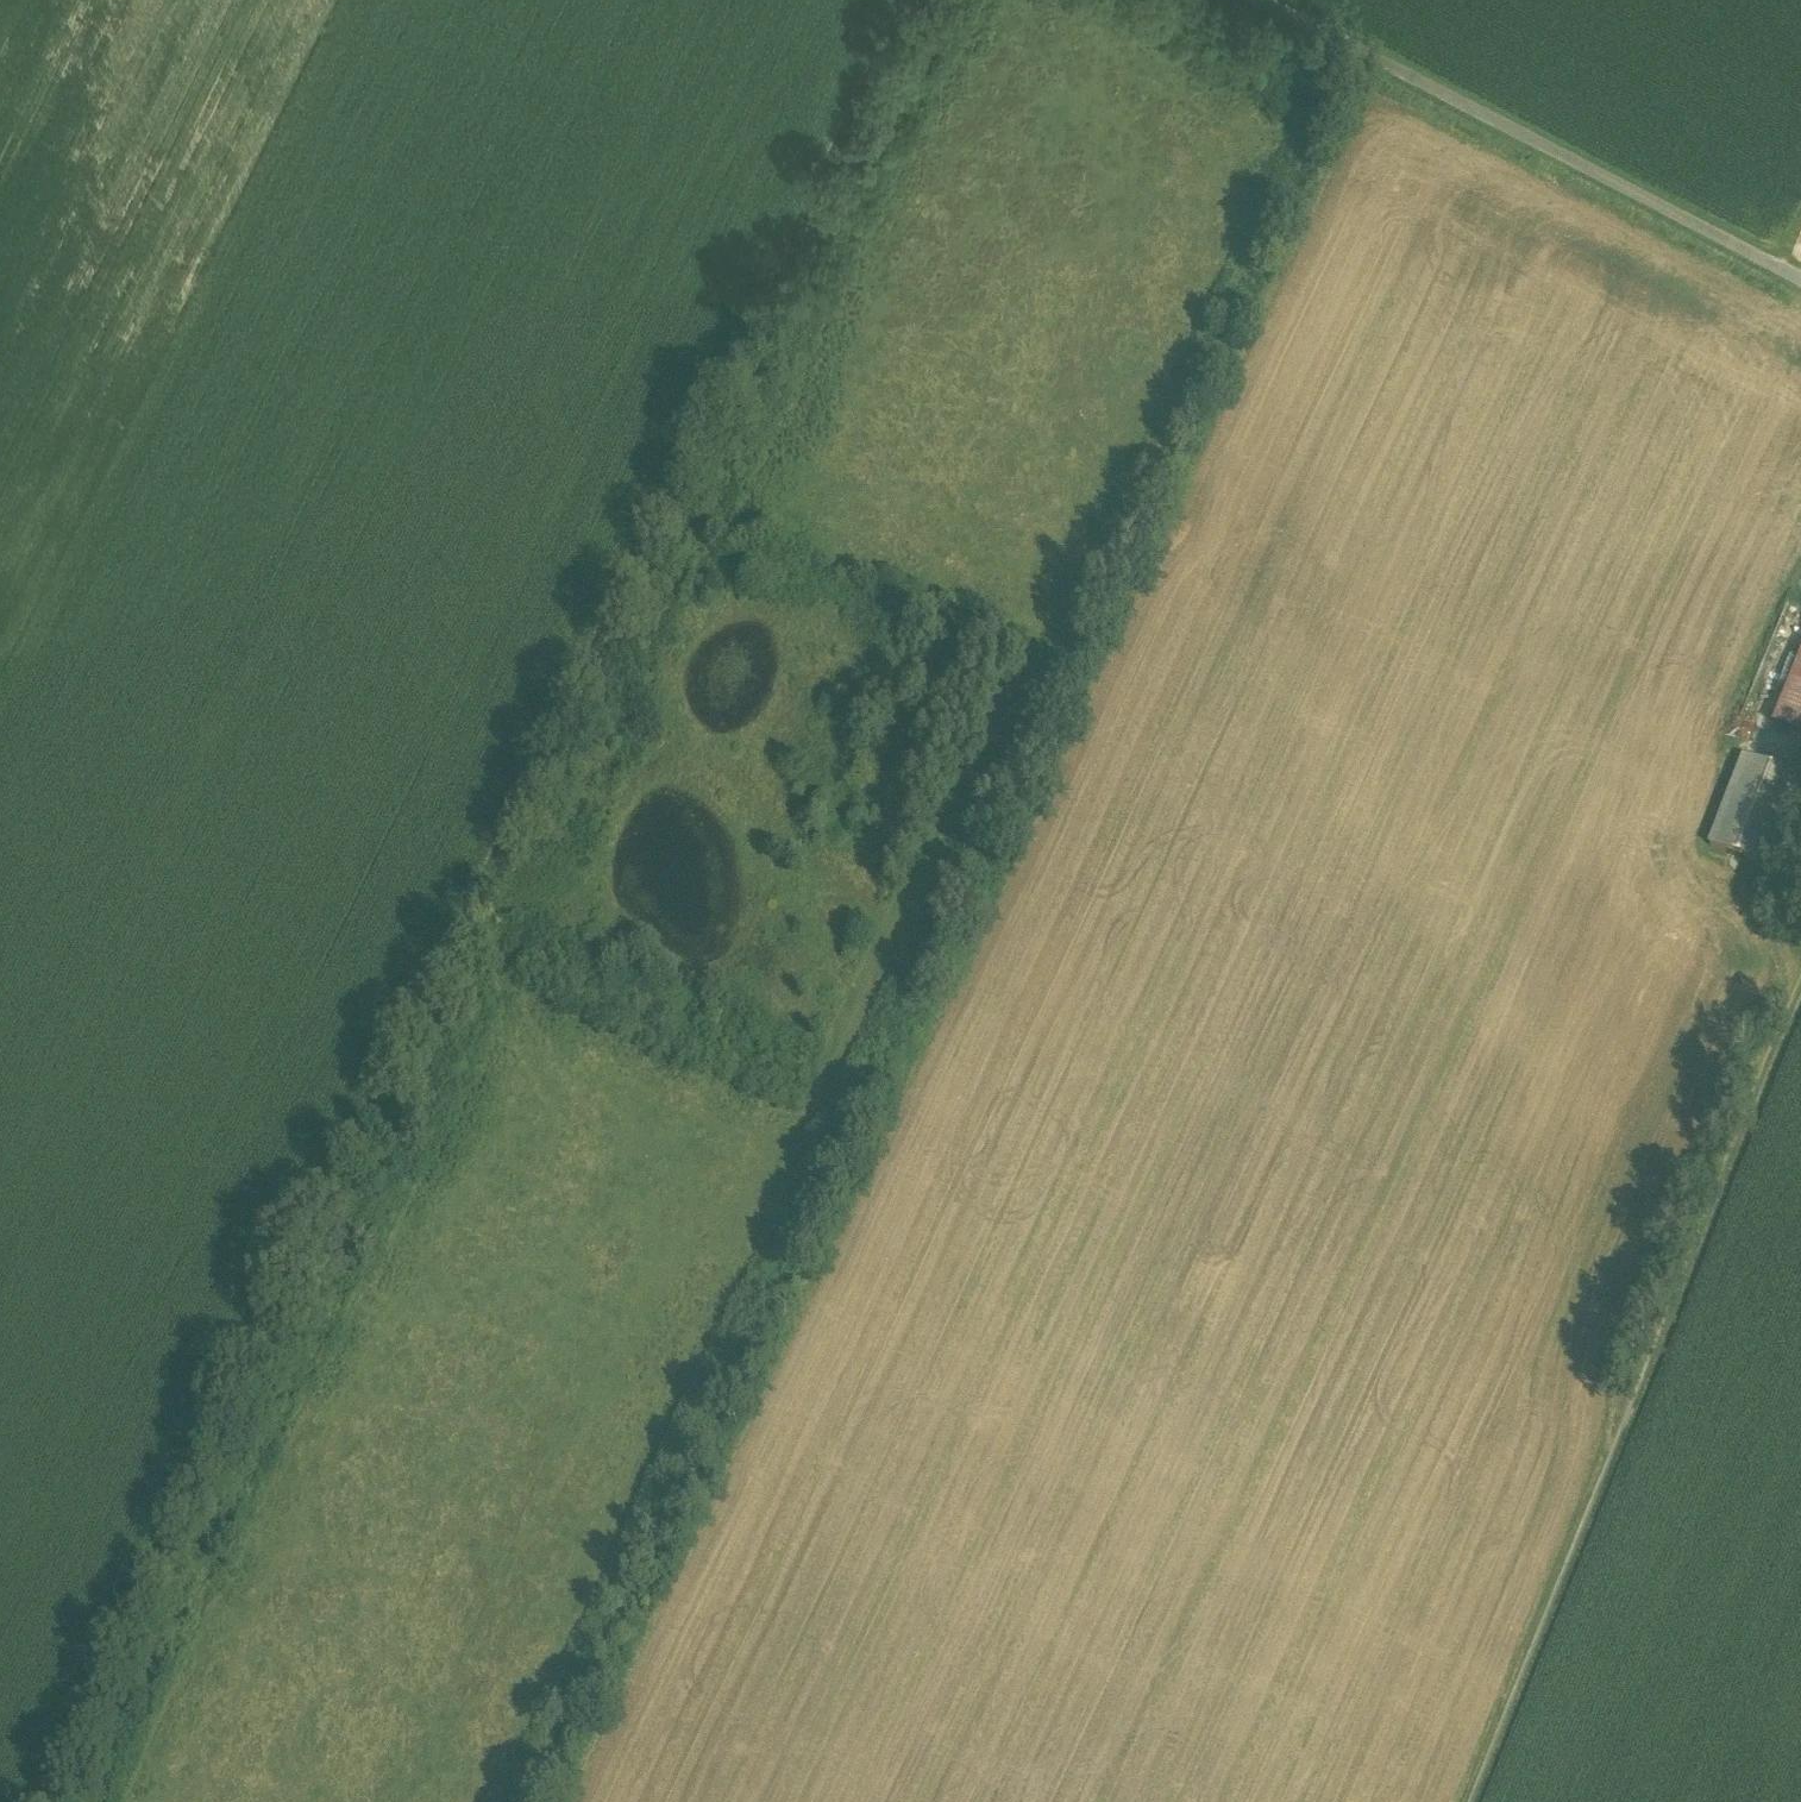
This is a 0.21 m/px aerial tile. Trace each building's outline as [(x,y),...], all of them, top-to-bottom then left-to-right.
[(1773,725),(1800,736),(1800,655),(1773,725)] [(1797,781),(1744,760),(1710,848),(1763,869),(1797,781)]
